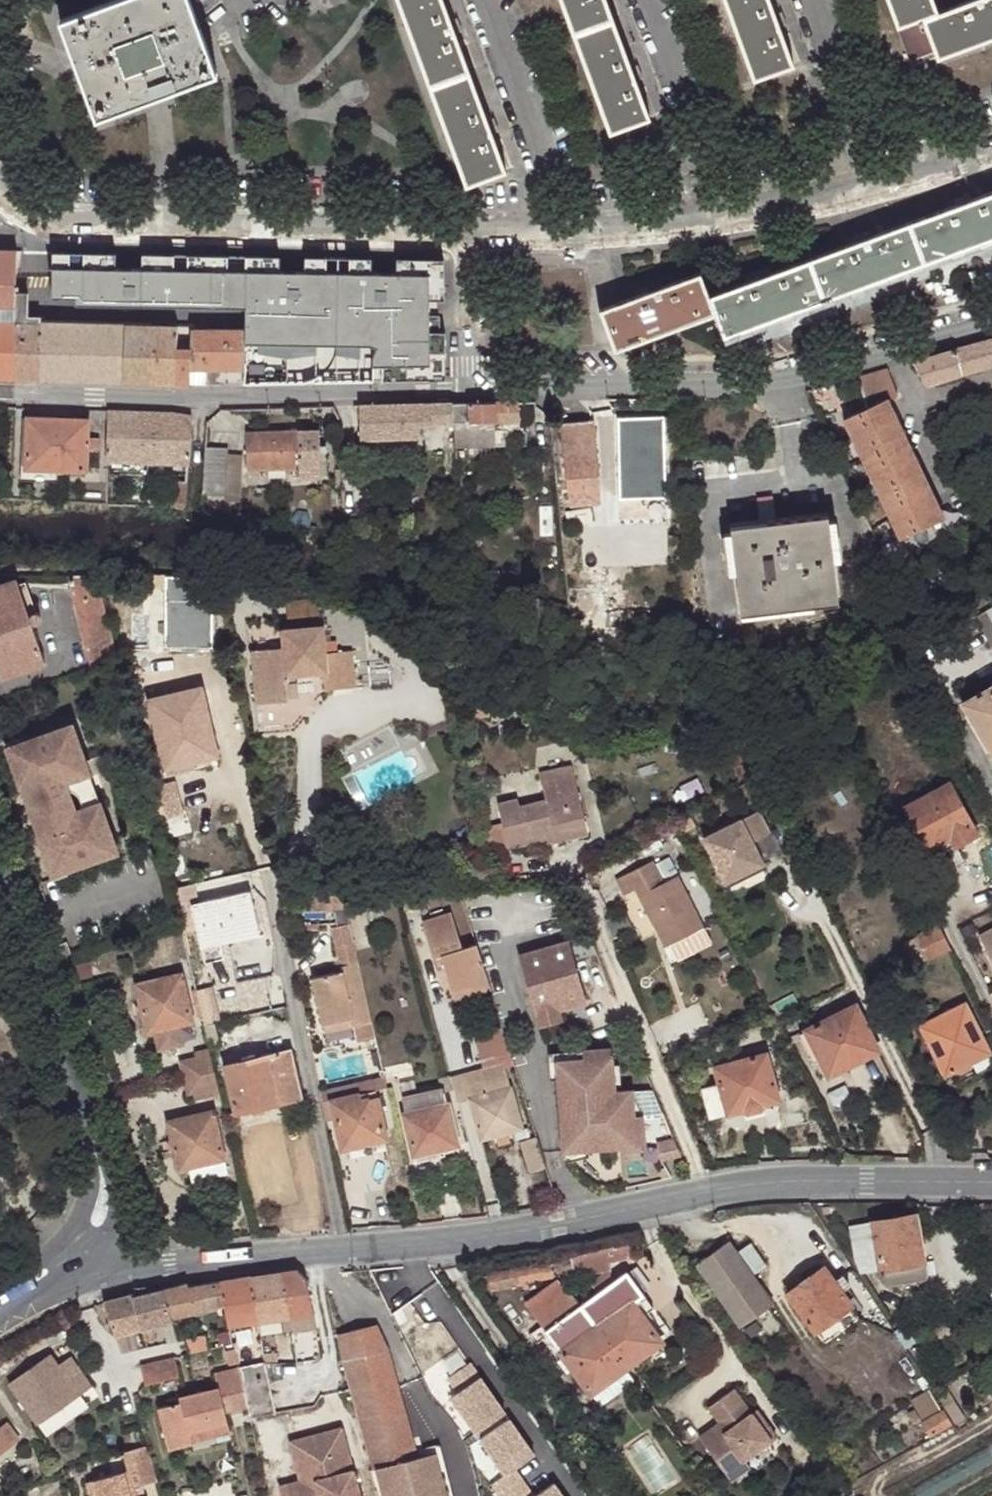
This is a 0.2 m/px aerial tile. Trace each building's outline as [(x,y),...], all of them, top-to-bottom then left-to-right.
[(94,9),(61,21),(97,118),(217,74),(189,0),(119,0),(118,0),(94,9)] [(430,89),(468,75),(449,24),(440,0),(397,0),(430,89)] [(574,35),(612,21),(604,0),(561,0),(574,35)] [(757,84),(795,69),(777,20),(769,0),(726,0),(757,84)] [(901,31),(923,23),(939,17),(933,0),(890,0),(901,31)] [(937,61),(991,41),(991,0),(987,0),(980,2),(939,17),(923,23),(937,61)] [(612,21),(574,35),(612,137),(650,123),(632,73),(612,21)] [(468,75),(430,89),(468,191),(506,177),(486,123),(468,75)] [(965,201),(918,219),(933,258),(991,237),(991,191),(965,201)] [(865,239),(820,256),(834,296),(933,258),(918,219),(865,239)] [(0,251),(0,379),(14,380),(17,293),(18,252),(0,251)] [(117,253),(52,251),(52,303),(211,307),(212,255),(143,253),(142,269),(117,269),(117,253)] [(280,258),(212,255),(211,307),(211,332),(246,333),(246,383),(341,382),(342,258),(306,258),(305,275),(280,274),(280,258)] [(769,274),(710,297),(715,312),(725,336),(834,296),(820,256),(769,274)] [(369,259),(342,258),(341,382),(447,381),(444,261),(394,260),(395,274),(372,273),(369,259)] [(650,292),(601,310),(616,348),(715,312),(710,297),(700,273),(650,292)] [(29,293),(17,293),(14,380),(124,382),(192,386),(195,331),(194,327),(52,324),(52,317),(29,317),(29,293)] [(211,332),(195,331),(192,386),(246,383),(246,333),(211,332)] [(984,341),(991,367),(991,339),(984,341)] [(984,341),(952,351),(959,376),(991,367),(984,341)] [(952,351),(912,362),(925,386),(959,376),(952,351)] [(856,378),(866,411),(888,400),(896,396),(888,370),(856,378)] [(866,411),(845,420),(854,441),(896,420),(888,400),(866,411)] [(455,424),(456,446),(511,445),(511,425),(520,423),(520,403),(454,404),(455,424)] [(421,426),(455,424),(454,404),(361,407),(362,439),(421,438),(421,426)] [(150,464),(153,413),(109,411),(107,463),(150,464)] [(153,413),(150,464),(190,466),(192,417),(176,414),(153,413)] [(28,470),(58,471),(87,472),(87,451),(98,452),(99,441),(88,440),(89,422),(30,419),(28,470)] [(618,473),(665,471),(664,420),(617,421),(618,473)] [(896,420),(854,441),(863,461),(905,441),(896,420)] [(561,423),(565,479),(596,475),(591,421),(561,423)] [(300,480),(321,479),(320,432),(246,433),(247,470),(300,468),(300,480)] [(905,441),(863,461),(872,480),(914,459),(905,441)] [(206,447),(204,496),(226,497),(229,448),(206,447)] [(914,459),(872,480),(881,500),(924,479),(914,459)] [(58,482),(58,471),(28,470),(27,482),(58,482)] [(666,492),(665,471),(618,473),(618,493),(666,492)] [(924,479),(881,500),(891,519),(933,499),(924,479)] [(176,482),(174,509),(183,510),(188,505),(189,483),(176,482)] [(933,499),(891,519),(900,539),(942,519),(933,499)] [(763,526),(780,524),(777,502),(760,504),(763,526)] [(827,519),(780,524),(763,526),(732,529),(741,616),(836,605),(827,519)] [(611,623),(606,570),(585,572),(591,624),(611,623)] [(166,574),(166,646),(211,646),(211,574),(166,574)] [(94,577),(67,577),(88,669),(115,660),(94,577)] [(1,681),(42,667),(14,583),(0,588),(0,679),(1,681)] [(976,619),(991,646),(991,610),(976,619)] [(323,678),(325,688),(325,691),(364,688),(363,678),(356,679),(354,652),(328,654),(325,627),(284,628),(284,650),(251,652),(258,718),(290,715),(287,680),(323,678)] [(299,690),(325,688),(323,678),(287,680),(290,715),(301,714),(299,690)] [(963,704),(991,754),(991,688),(963,704)] [(192,761),(214,757),(199,691),(149,702),(162,757),(190,751),(192,761)] [(69,727),(12,747),(57,874),(115,854),(101,816),(100,816),(99,814),(85,819),(85,821),(76,825),(57,773),(82,764),(69,727)] [(4,750),(50,877),(57,874),(12,747),(4,750)] [(194,769),(192,761),(190,751),(162,757),(166,774),(194,769)] [(216,765),(214,757),(192,761),(194,769),(216,765)] [(57,773),(76,825),(85,821),(85,819),(99,814),(100,816),(101,816),(82,764),(57,773)] [(553,829),(586,822),(573,768),(540,775),(546,802),(521,807),(519,802),(498,806),(509,848),(545,841),(542,827),(551,825),(553,829)] [(978,835),(951,783),(907,807),(930,851),(952,839),(957,846),(978,835)] [(179,806),(175,785),(158,789),(163,809),(179,806)] [(760,811),(705,838),(728,884),(766,865),(754,842),(771,833),(760,811)] [(590,835),(586,822),(553,829),(551,825),(542,827),(545,841),(547,845),(590,835)] [(704,927),(678,878),(666,883),(655,863),(618,880),(625,895),(637,890),(665,946),(704,927)] [(186,885),(172,888),(172,889),(175,904),(190,902),(186,885)] [(240,928),(256,926),(249,893),(191,905),(200,944),(241,935),(240,928)] [(323,907),(320,896),(304,900),(306,911),(323,907)] [(491,987),(478,944),(463,948),(453,914),(424,922),(434,959),(441,958),(452,992),(472,986),(474,990),(491,987)] [(257,932),(256,926),(240,928),(241,935),(257,932)] [(952,948),(941,926),(918,937),(930,959),(952,948)] [(980,938),(991,960),(991,932),(980,938)] [(58,962),(69,959),(64,943),(53,947),(58,962)] [(541,1026),(562,1020),(560,1010),(583,1005),(585,1004),(575,963),(572,964),(566,943),(524,955),(528,976),(527,976),(541,1026)] [(372,1017),(357,955),(336,959),(337,966),(309,972),(319,1019),(347,1013),(349,1022),(372,1017)] [(193,1024),(181,975),(135,986),(146,1026),(143,1030),(144,1034),(146,1035),(150,1035),(153,1032),(158,1052),(184,1046),(181,1027),(193,1024)] [(472,986),(452,992),(455,1003),(493,992),(491,987),(474,990),(472,986)] [(209,988),(195,992),(200,1013),(215,1010),(209,988)] [(921,1025),(935,1054),(942,1050),(953,1072),(958,1070),(964,1072),(971,1068),(974,1062),(991,1053),(966,1003),(921,1025)] [(560,1010),(562,1020),(584,1014),(583,1005),(560,1010)] [(879,1051),(856,1006),(808,1030),(830,1075),(879,1051)] [(347,1013),(319,1019),(321,1028),(349,1022),(347,1013)] [(475,1037),(483,1067),(504,1061),(513,1059),(504,1028),(475,1037)] [(278,1053),(273,1036),(231,1045),(235,1063),(225,1066),(236,1112),(300,1099),(290,1051),(278,1053)] [(632,1090),(615,1091),(611,1047),(584,1049),(585,1058),(557,1061),(564,1150),(645,1144),(642,1114),(634,1115),(632,1090)] [(179,1062),(183,1079),(214,1072),(209,1050),(192,1054),(192,1059),(179,1062)] [(942,1050),(935,1054),(945,1076),(953,1072),(942,1050)] [(781,1101),(768,1055),(716,1068),(720,1085),(703,1090),(710,1118),(741,1110),(747,1112),(764,1109),(767,1104),(781,1101)] [(504,1061),(483,1067),(462,1073),(481,1139),(496,1135),(508,1132),(523,1128),(504,1061)] [(202,1100),(220,1096),(214,1072),(183,1079),(187,1097),(200,1094),(202,1100)] [(462,1073),(451,1076),(458,1102),(459,1106),(470,1102),(462,1073)] [(458,1102),(451,1076),(440,1078),(443,1090),(446,1104),(448,1104),(458,1102)] [(446,1104),(443,1090),(403,1098),(407,1113),(404,1114),(414,1155),(417,1155),(447,1148),(458,1146),(448,1104),(446,1104)] [(362,1094),(333,1100),(343,1148),(358,1146),(387,1140),(378,1098),(364,1101),(362,1094)] [(188,1168),(224,1159),(213,1112),(167,1123),(176,1163),(176,1164),(175,1164),(175,1165),(175,1166),(175,1167),(175,1169),(176,1169),(176,1170),(177,1171),(178,1171),(179,1172),(180,1172),(182,1172),(182,1171),(183,1171),(184,1171),(184,1170),(184,1169),(188,1168)] [(508,1132),(496,1135),(500,1146),(511,1142),(508,1132)] [(533,1171),(547,1167),(537,1137),(523,1141),(533,1171)] [(387,1140),(358,1146),(361,1156),(389,1151),(387,1140)] [(447,1148),(417,1155),(420,1163),(448,1156),(447,1148)] [(228,1174),(224,1159),(188,1168),(191,1183),(228,1174)] [(927,1279),(916,1214),(872,1222),(879,1271),(889,1285),(927,1279)] [(632,1244),(609,1249),(611,1259),(634,1255),(632,1244)] [(772,1303),(729,1244),(696,1267),(739,1327),(772,1303)] [(587,1254),(572,1258),(576,1270),(578,1278),(610,1271),(612,1270),(611,1259),(609,1249),(587,1254)] [(572,1258),(556,1263),(560,1275),(576,1270),(572,1258)] [(554,1277),(551,1265),(488,1275),(491,1290),(554,1277)] [(852,1305),(826,1266),(788,1294),(814,1332),(852,1305)] [(298,1271),(280,1272),(291,1315),(292,1331),(314,1328),(312,1313),(305,1279),(298,1271)] [(600,1292),(582,1306),(596,1325),(627,1367),(664,1340),(646,1314),(636,1301),(646,1294),(629,1271),(617,1280),(610,1271),(593,1283),(600,1292)] [(291,1315),(280,1272),(247,1278),(258,1320),(291,1315)] [(559,1276),(524,1300),(539,1322),(574,1298),(559,1276)] [(223,1304),(228,1325),(258,1320),(247,1278),(218,1282),(223,1304)] [(185,1284),(162,1289),(169,1316),(223,1304),(218,1282),(189,1287),(185,1284)] [(162,1289),(132,1296),(142,1328),(170,1320),(169,1316),(162,1289)] [(130,1293),(102,1301),(115,1335),(142,1328),(132,1296),(130,1293)] [(646,1294),(636,1301),(646,1314),(655,1307),(646,1294)] [(596,1325),(582,1306),(547,1331),(560,1350),(596,1325)] [(370,1470),(374,1469),(381,1495),(444,1495),(432,1453),(415,1457),(413,1451),(388,1349),(376,1325),(337,1334),(370,1470)] [(596,1325),(560,1350),(590,1393),(627,1367),(596,1325)] [(67,1379),(47,1355),(8,1383),(36,1424),(89,1385),(79,1371),(67,1379)] [(173,1358),(139,1365),(144,1385),(178,1377),(173,1358)] [(263,1362),(237,1368),(244,1400),(246,1408),(248,1417),(274,1412),(263,1362)] [(470,1363),(448,1379),(457,1393),(452,1396),(476,1430),(504,1411),(470,1363)] [(158,1408),(168,1450),(192,1444),(189,1432),(228,1423),(225,1412),(246,1408),(244,1400),(237,1368),(214,1373),(217,1388),(177,1397),(178,1403),(158,1408)] [(945,1385),(933,1391),(945,1409),(954,1424),(964,1419),(945,1385)] [(720,1423),(700,1437),(722,1467),(740,1455),(744,1461),(745,1461),(777,1437),(764,1419),(759,1422),(753,1414),(735,1390),(710,1408),(720,1423)] [(931,1437),(954,1424),(945,1409),(922,1421),(931,1437)] [(758,1411),(753,1414),(759,1422),(764,1419),(758,1411)] [(481,1439),(506,1474),(492,1484),(500,1495),(509,1495),(526,1484),(515,1468),(535,1454),(510,1419),(481,1439)] [(192,1444),(230,1436),(228,1423),(189,1432),(192,1444)] [(17,1438),(6,1424),(0,1427),(0,1450),(17,1438)] [(341,1428),(303,1438),(317,1490),(295,1495),(358,1495),(341,1428)] [(303,1438),(289,1442),(299,1481),(278,1486),(280,1495),(295,1495),(317,1490),(303,1438)] [(444,1495),(451,1495),(437,1444),(413,1451),(415,1457),(432,1453),(444,1495)] [(156,1482),(147,1446),(119,1453),(124,1471),(83,1482),(87,1495),(145,1495),(143,1485),(156,1482)] [(740,1455),(722,1467),(732,1482),(751,1468),(745,1461),(744,1461),(740,1455)] [(555,1482),(535,1495),(564,1495),(555,1482)] [(526,1484),(509,1495),(534,1495),(526,1484)]
